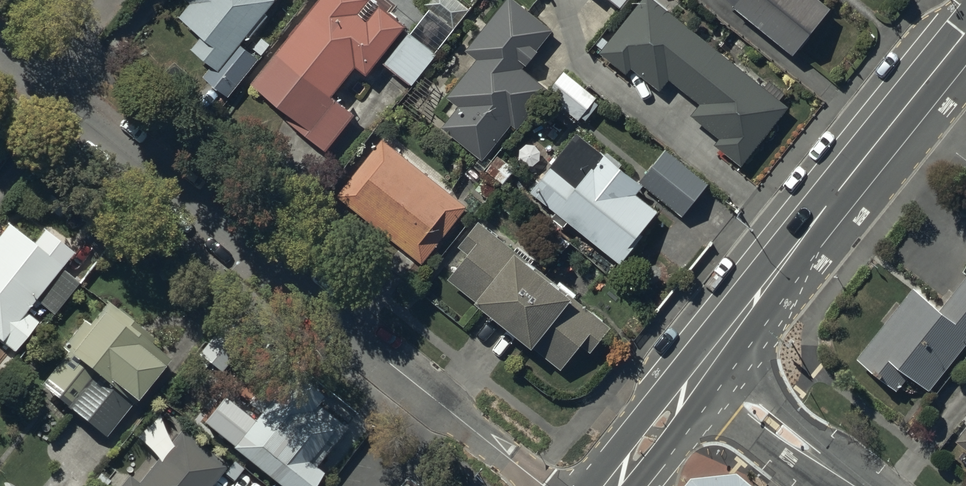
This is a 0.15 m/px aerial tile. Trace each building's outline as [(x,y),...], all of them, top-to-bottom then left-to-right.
[(277,0),(188,0),(185,3),(190,7),(179,20),(201,41),(191,54),(216,73),(207,85),(228,101),(257,62),(241,49),(277,0)] [(367,0),(322,0),(252,87),(294,121),(290,126),(325,154),(354,118),(331,99),(354,70),(366,79),(405,31),(367,0)] [(455,0),(431,0),(424,8),(454,32),(470,12),(455,0)] [(548,91),(524,72),(538,55),(536,53),(552,33),(511,0),(508,0),(466,54),(477,62),(447,100),(459,109),(441,131),(482,163),(511,127),(517,131),(545,95),(548,91)] [(650,0),(645,0),(609,45),(602,39),(595,47),(602,52),(599,56),(625,76),(630,70),(659,93),(668,82),(700,107),(691,119),(720,142),(715,148),(741,169),(788,111),(778,103),(785,95),(771,83),(764,91),(650,0)] [(621,11),(630,0),(608,0),(621,11)] [(724,1),(734,10),(733,12),(794,60),(832,13),(818,2),(820,0),(725,0),(724,1)] [(437,57),(410,36),(385,68),(412,89),(437,57)] [(548,91),(545,95),(578,123),(581,119),(584,122),(600,103),(564,73),(548,91)] [(708,186),(665,153),(639,186),(619,171),(622,167),(608,155),(604,159),(577,138),(531,196),(557,216),(553,221),(570,235),(574,230),(622,267),(644,240),(641,237),(659,215),(637,198),(643,189),(681,220),(708,186)] [(467,209),(382,142),(337,200),(422,267),(467,209)] [(515,172),(498,157),(485,173),(503,187),(515,172)] [(517,255),(479,225),(459,250),(469,258),(449,283),(478,307),(476,310),(532,355),(535,352),(561,373),(581,348),(591,356),(611,330),(573,300),(570,303),(515,259),(517,255)] [(8,230),(0,240),(0,371),(13,354),(15,356),(43,319),(31,309),(35,304),(54,318),(79,284),(8,230)] [(941,313),(914,291),(857,363),(896,394),(908,379),(929,395),(965,349),(965,281),(941,313)] [(136,408),(163,375),(160,373),(167,364),(127,332),(131,327),(118,316),(112,324),(104,318),(98,325),(94,322),(88,329),(83,325),(66,347),(71,351),(40,389),(106,441),(133,406),(136,408)] [(348,430),(316,407),(327,392),(284,360),(247,410),(257,418),(229,455),(271,485),(318,485),(323,478),(316,473),(348,430)] [(129,478),(123,485),(213,485),(221,475),(233,484),(244,472),(233,463),(229,469),(182,431),(138,485),(129,478)] [(957,446),(965,453),(965,434),(957,446)]
